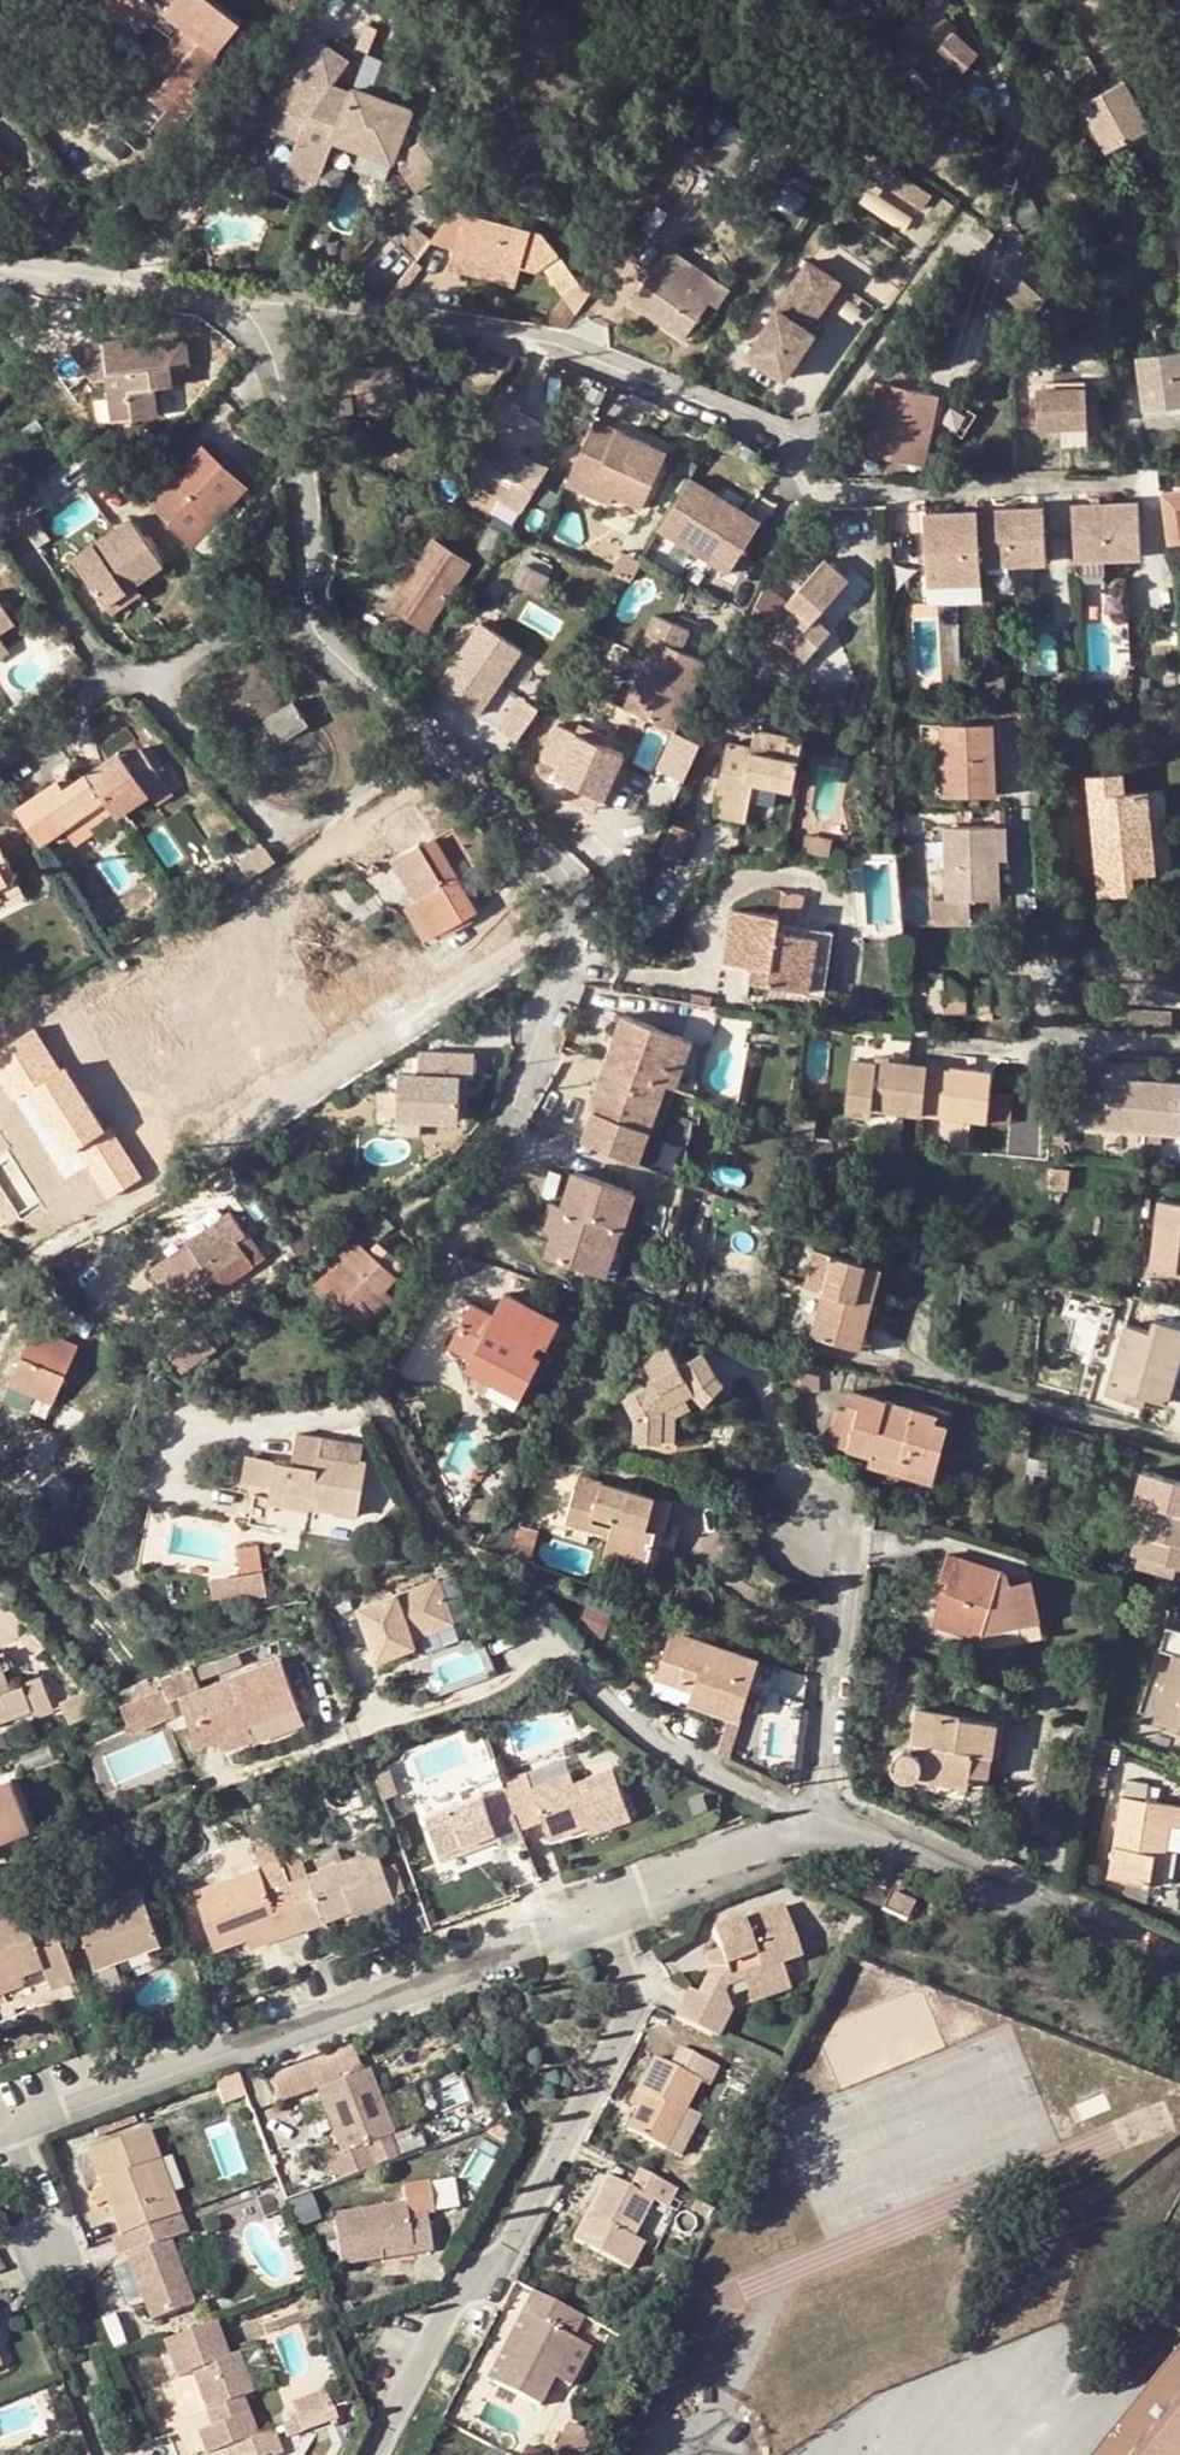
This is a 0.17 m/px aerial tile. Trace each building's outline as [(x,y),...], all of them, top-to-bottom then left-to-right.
[(120,9),(130,0),(112,0),(120,9)] [(167,12),(177,0),(158,0),(167,12)] [(185,26),(217,53),(243,23),(215,0),(177,0),(167,12),(185,26)] [(891,20),(902,30),(896,36),(938,77),(955,58),(967,67),(981,51),(956,29),(959,25),(945,13),(931,0),(909,0),(891,20)] [(951,0),(931,0),(945,13),(954,3),(951,0)] [(193,83),(217,53),(185,26),(161,57),(193,83)] [(408,150),(430,181),(457,162),(435,130),(425,137),(415,124),(405,120),(412,103),(355,83),(353,90),(332,83),(348,60),(322,41),(279,102),(305,120),(284,176),(315,188),(336,134),(391,154),(396,145),(408,150)] [(375,49),(366,70),(400,84),(408,62),(375,49)] [(172,140),(208,95),(193,83),(161,57),(139,85),(170,111),(156,127),(172,140)] [(1127,80),(1083,104),(1108,151),(1152,126),(1127,80)] [(729,123),(754,140),(759,134),(735,116),(729,123)] [(754,140),(729,123),(707,155),(733,173),(754,140)] [(933,194),(900,173),(891,186),(925,209),(933,194)] [(544,230),(467,209),(452,266),(517,284),(521,265),(542,271),(546,268),(567,296),(584,284),(544,230)] [(724,283),(670,247),(660,261),(714,298),(724,283)] [(818,331),(811,326),(845,279),(814,257),(774,314),(776,315),(751,350),(786,375),(818,331)] [(687,338),(714,298),(660,261),(633,302),(687,338)] [(433,286),(412,271),(387,302),(416,307),(433,286)] [(128,336),(99,340),(106,350),(130,348),(129,346),(128,336)] [(106,350),(99,340),(78,342),(75,353),(102,385),(113,384),(114,398),(131,396),(134,412),(161,410),(157,386),(186,382),(185,365),(191,364),(189,340),(150,344),(151,354),(131,356),(130,348),(106,350)] [(151,354),(150,344),(129,346),(130,348),(131,356),(151,354)] [(1179,403),(1179,353),(1138,358),(1144,408),(1162,405),(1179,403)] [(405,364),(333,372),(335,393),(330,393),(331,407),(335,406),(336,416),(350,414),(347,388),(355,388),(359,413),(408,408),(408,405),(448,401),(444,364),(406,368),(405,364)] [(904,457),(906,446),(927,449),(939,391),(881,381),(870,425),(861,423),(854,453),(865,455),(866,450),(904,457)] [(10,392),(0,382),(0,402),(10,392)] [(1061,429),(1085,427),(1082,389),(1037,393),(1039,430),(1061,429)] [(131,396),(114,398),(118,420),(161,416),(161,410),(134,412),(131,396)] [(545,476),(514,456),(518,450),(512,446),(522,428),(531,434),(539,421),(507,400),(488,431),(496,436),(470,477),(524,512),(545,476)] [(1162,405),(1164,414),(1179,412),(1179,403),(1162,405)] [(45,429),(38,419),(24,429),(30,438),(45,429)] [(1086,446),(1085,427),(1061,429),(1063,447),(1086,446)] [(904,457),(925,461),(927,449),(906,446),(904,457)] [(204,447),(156,501),(194,545),(248,487),(204,447)] [(514,456),(545,476),(549,469),(518,450),(514,456)] [(766,520),(695,479),(664,532),(736,573),(766,520)] [(1172,540),(1179,539),(1179,490),(1165,492),(1172,540)] [(627,511),(659,527),(668,507),(638,491),(630,506),(627,511)] [(569,540),(636,576),(662,533),(657,531),(659,527),(627,511),(630,506),(610,496),(608,501),(594,493),(569,540)] [(1138,500),(1073,506),(1079,559),(1143,553),(1138,500)] [(40,504),(25,513),(34,528),(50,518),(40,504)] [(1044,508),(1019,510),(1024,564),(1048,562),(1044,508)] [(923,519),(928,591),(982,586),(980,568),(1010,566),(1024,564),(1019,510),(976,514),(923,519)] [(507,532),(491,525),(478,551),(494,558),(507,532)] [(100,617),(131,599),(160,580),(129,531),(69,569),(100,617)] [(409,593),(403,589),(391,605),(425,628),(470,562),(435,540),(422,560),(428,564),(409,593)] [(409,593),(428,564),(422,560),(412,554),(393,582),(403,589),(409,593)] [(527,563),(544,573),(550,563),(532,554),(527,563)] [(821,612),(849,579),(825,558),(787,602),(797,611),(771,641),(800,666),(836,625),(821,612)] [(544,573),(527,563),(518,579),(544,593),(552,576),(544,573)] [(5,644),(0,637),(18,626),(0,597),(0,648),(5,644)] [(131,599),(100,617),(106,626),(136,607),(131,599)] [(767,643),(783,624),(757,601),(745,623),(767,643)] [(657,639),(626,709),(676,731),(707,662),(657,639)] [(9,652),(5,644),(0,648),(0,658),(9,652)] [(492,698),(511,675),(477,649),(459,673),(492,698)] [(970,681),(970,702),(989,702),(988,681),(970,681)] [(988,681),(989,702),(1007,701),(1005,681),(988,681)] [(266,720),(281,745),(310,726),(294,702),(266,720)] [(995,747),(985,747),(984,725),(941,726),(945,800),(997,798),(995,747)] [(985,747),(995,747),(993,725),(984,725),(985,747)] [(556,775),(574,783),(604,796),(623,756),(607,748),(610,742),(582,730),(580,736),(558,726),(544,756),(561,763),(556,775)] [(763,748),(767,731),(758,729),(753,746),(763,748)] [(751,796),(757,780),(780,785),(794,789),(805,740),(767,731),(763,748),(753,746),(730,741),(718,793),(723,794),(719,814),(746,821),(751,796)] [(655,768),(664,741),(646,735),(636,762),(655,768)] [(91,776),(115,811),(119,817),(167,785),(144,750),(127,761),(120,767),(113,760),(91,776)] [(120,767),(127,761),(122,754),(113,760),(120,767)] [(67,789),(77,784),(71,775),(61,781),(67,789)] [(91,827),(115,811),(91,776),(77,784),(67,789),(61,781),(21,809),(42,841),(82,814),(91,827)] [(1116,776),(1083,779),(1093,894),(1126,891),(1124,873),(1143,871),(1137,796),(1118,798),(1116,776)] [(751,796),(775,804),(780,785),(757,780),(751,796)] [(604,796),(574,783),(568,796),(598,809),(604,796)] [(1137,796),(1143,871),(1162,870),(1155,794),(1137,796)] [(432,838),(412,804),(389,819),(408,852),(400,856),(425,897),(419,900),(414,903),(436,937),(478,912),(457,878),(474,868),(451,827),(432,838)] [(683,861),(693,834),(672,826),(662,853),(683,861)] [(938,924),(943,924),(973,923),(973,899),(1003,898),(1002,860),(1001,826),(947,828),(951,899),(937,900),(938,924)] [(1001,826),(1002,860),(1011,859),(1009,826),(1001,826)] [(830,853),(831,840),(809,837),(808,850),(830,853)] [(18,879),(0,844),(0,888),(18,879)] [(238,865),(250,880),(277,862),(264,847),(238,865)] [(425,897),(400,856),(394,860),(419,900),(425,897)] [(24,890),(18,879),(0,888),(0,892),(4,898),(5,900),(24,890)] [(772,971),(770,985),(813,991),(821,939),(798,936),(799,928),(804,897),(785,894),(781,917),(734,910),(725,962),(753,966),(772,971)] [(0,900),(0,915),(10,910),(5,900),(4,898),(0,900)] [(408,907),(429,941),(436,937),(414,903),(408,907)] [(976,950),(973,923),(943,924),(946,951),(976,950)] [(821,939),(813,991),(813,996),(825,998),(835,934),(799,928),(798,936),(821,939)] [(772,971),(753,966),(750,983),(770,985),(772,971)] [(946,992),(933,993),(926,994),(928,1012),(947,1011),(947,1014),(1013,1009),(1010,984),(994,985),(994,987),(946,992)] [(933,993),(946,992),(945,984),(932,985),(933,993)] [(716,1013),(717,1007),(694,1003),(692,1009),(716,1013)] [(649,1133),(680,1039),(618,1018),(587,1112),(591,1113),(582,1138),(639,1160),(649,1133)] [(109,1198),(142,1178),(111,1128),(103,1133),(65,1070),(60,1073),(34,1030),(0,1051),(0,1080),(13,1101),(17,1099),(66,1178),(88,1165),(109,1198)] [(688,1042),(680,1039),(649,1133),(657,1136),(688,1042)] [(460,1076),(473,1076),(474,1053),(418,1052),(418,1075),(399,1075),(398,1119),(460,1120),(460,1076)] [(889,1055),(851,1052),(850,1061),(888,1065),(888,1062),(889,1055)] [(950,1068),(951,1061),(928,1059),(927,1065),(927,1069),(950,1071),(950,1068)] [(850,1061),(846,1105),(923,1113),(927,1069),(927,1065),(888,1062),(888,1065),(850,1061)] [(989,1093),(991,1072),(950,1068),(950,1071),(927,1069),(923,1113),(944,1116),(986,1120),(989,1093)] [(1148,1073),(1105,1070),(1105,1078),(1148,1080),(1148,1073)] [(1148,1080),(1105,1078),(1104,1091),(1080,1090),(1078,1126),(1179,1133),(1179,1082),(1148,1080)] [(1013,1095),(989,1093),(986,1120),(1010,1123),(1013,1095)] [(944,1116),(923,1113),(922,1124),(943,1126),(944,1116)] [(556,1234),(549,1255),(615,1279),(632,1232),(624,1229),(636,1193),(577,1173),(565,1209),(556,1234)] [(636,1193),(624,1229),(632,1232),(644,1195),(636,1193)] [(1160,1200),(1153,1268),(1179,1271),(1179,1203),(1160,1200)] [(557,1207),(548,1231),(556,1234),(565,1209),(557,1207)] [(231,1212),(154,1266),(188,1312),(266,1256),(249,1231),(246,1233),(231,1212)] [(393,1225),(381,1214),(358,1239),(370,1250),(393,1225)] [(293,1246),(297,1254),(313,1243),(308,1235),(293,1246)] [(370,1250),(358,1239),(328,1270),(378,1317),(396,1297),(386,1287),(397,1275),(370,1250)] [(825,1291),(814,1336),(872,1350),(878,1327),(866,1325),(882,1268),(815,1250),(806,1286),(825,1291)] [(364,1331),(378,1317),(328,1270),(314,1285),(364,1331)] [(547,1345),(559,1321),(505,1293),(495,1314),(472,1303),(451,1346),(473,1357),(468,1368),(495,1382),(488,1397),(515,1410),(543,1354),(537,1351),(541,1342),(547,1345)] [(1179,1354),(1179,1327),(1156,1321),(1152,1332),(1126,1325),(1107,1394),(1129,1401),(1132,1394),(1145,1397),(1167,1403),(1169,1396),(1179,1354)] [(181,1337),(185,1342),(201,1331),(198,1325),(181,1337)] [(11,1382),(54,1400),(78,1345),(36,1327),(11,1382)] [(215,1348),(203,1329),(201,1331),(185,1342),(169,1352),(181,1370),(215,1348)] [(664,1410),(688,1398),(693,1394),(705,1405),(726,1383),(719,1377),(706,1352),(681,1365),(668,1344),(644,1357),(658,1383),(624,1400),(636,1420),(636,1441),(663,1442),(663,1436),(664,1410)] [(819,1367),(803,1367),(803,1390),(820,1389),(819,1367)] [(54,1400),(11,1382),(4,1399),(46,1417),(54,1400)] [(931,1467),(936,1445),(944,1447),(950,1426),(936,1423),(939,1414),(851,1391),(846,1412),(839,1410),(831,1442),(848,1446),(849,1450),(872,1455),(874,1450),(901,1456),(902,1461),(931,1467)] [(1132,1394),(1129,1401),(1143,1405),(1145,1397),(1132,1394)] [(664,1410),(663,1436),(676,1437),(677,1416),(693,1408),(688,1398),(664,1410)] [(950,1426),(952,1418),(939,1414),(936,1423),(950,1426)] [(277,1461),(273,1488),(320,1497),(318,1509),(339,1512),(340,1507),(360,1510),(364,1485),(359,1485),(362,1463),(364,1451),(341,1447),(341,1446),(324,1443),(325,1438),(298,1434),(293,1463),(277,1461)] [(874,1450),(872,1455),(870,1465),(935,1482),(944,1447),(936,1445),(931,1467),(902,1461),(901,1456),(874,1450)] [(273,1488),(277,1461),(257,1457),(252,1485),(273,1488)] [(473,1475),(481,1479),(488,1466),(480,1462),(473,1475)] [(364,1485),(368,1464),(362,1463),(359,1485),(364,1485)] [(1134,1554),(1140,1555),(1178,1566),(1179,1566),(1179,1481),(1144,1472),(1136,1500),(1152,1504),(1144,1535),(1140,1533),(1134,1554)] [(652,1518),(657,1495),(580,1477),(568,1524),(591,1529),(611,1534),(607,1550),(650,1560),(658,1530),(650,1527),(652,1518)] [(320,1497),(273,1488),(271,1499),(308,1504),(307,1507),(318,1509),(320,1497)] [(657,1495),(674,1500),(675,1493),(659,1489),(657,1495)] [(308,1504),(271,1499),(256,1496),(252,1523),(303,1531),(307,1507),(308,1504)] [(340,1507),(339,1512),(359,1516),(360,1510),(340,1507)] [(650,1527),(658,1530),(661,1520),(652,1518),(650,1527)] [(531,1562),(541,1529),(520,1524),(512,1558),(531,1562)] [(591,1529),(568,1524),(565,1537),(588,1543),(591,1529)] [(239,1550),(243,1570),(263,1566),(259,1546),(239,1550)] [(650,1560),(607,1550),(604,1562),(646,1573),(650,1560)] [(943,1589),(936,1614),(958,1621),(955,1632),(983,1641),(986,1631),(1040,1620),(1032,1581),(1012,1584),(1009,1572),(948,1554),(941,1579),(946,1581),(951,1582),(949,1590),(943,1589)] [(1137,1568),(1175,1578),(1178,1566),(1140,1555),(1137,1568)] [(216,1581),(219,1605),(267,1596),(263,1572),(216,1581)] [(951,1582),(946,1581),(943,1589),(949,1590),(951,1582)] [(416,1647),(435,1640),(414,1585),(358,1606),(381,1669),(420,1655),(416,1647)] [(936,1614),(932,1626),(955,1632),(958,1621),(936,1614)] [(986,1631),(983,1641),(981,1649),(987,1650),(1043,1638),(1040,1620),(986,1631)] [(622,1621),(617,1636),(630,1640),(635,1625),(622,1621)] [(1168,1629),(1165,1640),(1162,1651),(1175,1655),(1158,1718),(1179,1725),(1179,1632),(1168,1629)] [(22,1639),(37,1656),(46,1647),(32,1630),(22,1639)] [(696,1683),(694,1690),(691,1701),(741,1718),(760,1660),(673,1630),(664,1657),(687,1665),(682,1679),(696,1683)] [(687,1665),(664,1657),(657,1678),(694,1690),(696,1683),(682,1679),(687,1665)] [(250,1723),(299,1704),(282,1660),(201,1690),(193,1670),(162,1682),(164,1687),(170,1701),(181,1697),(201,1746),(223,1738),(226,1748),(255,1737),(250,1723)] [(32,1708),(36,1717),(73,1703),(64,1679),(46,1685),(43,1678),(11,1690),(0,1661),(0,1720),(32,1708)] [(147,1714),(151,1723),(175,1713),(170,1701),(164,1687),(122,1705),(129,1721),(147,1714)] [(250,1723),(255,1737),(256,1740),(305,1721),(299,1704),(250,1723)] [(907,1781),(915,1778),(917,1776),(920,1772),(923,1767),(971,1775),(975,1754),(994,1756),(997,1724),(917,1711),(911,1750),(902,1750),(896,1754),(894,1758),(892,1765),(894,1773),(899,1778),(907,1781)] [(1001,1757),(1006,1725),(997,1724),(994,1756),(1001,1757)] [(975,1754),(971,1775),(990,1778),(994,1756),(975,1754)] [(525,1770),(503,1778),(508,1791),(521,1827),(543,1819),(547,1830),(587,1815),(591,1825),(594,1833),(634,1818),(614,1767),(576,1781),(573,1773),(533,1787),(525,1770)] [(971,1775),(923,1767),(920,1772),(917,1776),(915,1778),(970,1787),(971,1775)] [(388,1769),(376,1772),(385,1798),(398,1794),(388,1769)] [(11,1835),(3,1812),(22,1803),(12,1780),(0,1785),(0,1840),(11,1835)] [(526,1841),(521,1827),(508,1791),(484,1799),(483,1794),(428,1816),(442,1852),(495,1832),(498,1839),(502,1849),(526,1841)] [(1166,1853),(1170,1825),(1179,1827),(1179,1807),(1123,1798),(1111,1879),(1150,1885),(1155,1851),(1166,1853)] [(3,1812),(11,1835),(32,1827),(22,1803),(3,1812)] [(547,1830),(551,1840),(591,1825),(587,1815),(547,1830)] [(1179,1854),(1179,1845),(1179,1827),(1170,1825),(1166,1853),(1179,1854)] [(495,1832),(442,1852),(444,1859),(498,1839),(495,1832)] [(257,1863),(249,1839),(215,1851),(223,1875),(257,1863)] [(277,1863),(283,1861),(278,1847),(264,1852),(266,1858),(277,1863)] [(378,1851),(291,1883),(308,1927),(356,1910),(358,1916),(397,1902),(378,1851)] [(1150,1885),(1160,1887),(1166,1853),(1155,1851),(1150,1885)] [(283,1936),(308,1927),(291,1883),(270,1891),(261,1869),(196,1894),(216,1948),(248,1937),(279,1926),(283,1936)] [(37,1879),(21,1884),(25,1896),(41,1890),(37,1879)] [(134,1952),(149,1947),(162,1943),(143,1892),(78,1915),(97,1966),(134,1952)] [(909,1920),(916,1902),(892,1892),(884,1910),(909,1920)] [(76,1979),(58,1929),(37,1937),(25,1906),(0,1915),(0,1982),(23,1973),(45,1966),(53,1988),(76,1979)] [(690,1990),(675,2019),(717,2040),(732,2011),(715,2003),(719,1991),(728,1988),(744,1983),(748,1992),(785,1978),(781,1964),(801,1958),(784,1908),(713,1932),(720,1952),(725,1965),(712,1970),(700,1995),(690,1990)] [(848,1932),(857,1938),(866,1922),(855,1917),(848,1932)] [(262,1940),(263,1943),(283,1936),(279,1926),(248,1937),(250,1944),(262,1940)] [(138,1964),(153,1959),(149,1947),(134,1952),(138,1964)] [(725,1965),(720,1952),(707,1957),(712,1970),(725,1965)] [(0,1982),(0,1992),(26,1982),(23,1973),(0,1982)] [(751,2003),(789,1991),(785,1978),(748,1992),(751,2003)] [(715,2003),(732,2011),(727,1996),(728,1988),(719,1991),(715,2003)] [(647,2096),(641,2109),(630,2130),(667,2150),(701,2081),(709,2086),(719,2067),(681,2048),(671,2067),(655,2059),(639,2091),(647,2096)] [(321,2064),(330,2088),(354,2079),(345,2055),(321,2064)] [(329,2162),(337,2183),(376,2168),(369,2148),(395,2138),(371,2073),(354,2079),(330,2088),(320,2091),(344,2156),(329,2162)] [(639,2091),(632,2105),(641,2109),(647,2096),(639,2091)] [(120,2233),(180,2212),(174,2197),(158,2203),(145,2168),(161,2162),(149,2131),(90,2153),(104,2188),(108,2202),(120,2233)] [(158,2203),(174,2197),(161,2162),(145,2168),(158,2203)] [(666,2210),(677,2190),(641,2170),(631,2189),(609,2178),(577,2241),(621,2265),(635,2240),(653,2203),(666,2210)] [(108,2202),(104,2188),(94,2192),(100,2205),(108,2202)] [(413,2248),(414,2255),(434,2252),(429,2215),(409,2218),(407,2207),(334,2218),(341,2267),(384,2260),(384,2252),(413,2248)] [(188,2234),(181,2215),(112,2240),(119,2260),(128,2257),(140,2291),(144,2303),(151,2323),(195,2307),(170,2241),(188,2234)] [(635,2240),(621,2265),(631,2271),(644,2245),(635,2240)] [(384,2252),(384,2260),(414,2255),(413,2248),(384,2252)] [(133,2293),(138,2305),(144,2303),(140,2291),(133,2293)] [(575,2342),(566,2338),(577,2315),(535,2292),(523,2314),(531,2319),(512,2353),(497,2383),(540,2407),(556,2378),(575,2342)] [(531,2319),(523,2314),(505,2350),(512,2353),(531,2319)] [(231,2360),(217,2323),(164,2342),(178,2378),(199,2371),(203,2384),(198,2385),(207,2412),(244,2398),(252,2395),(239,2357),(231,2360)] [(575,2342),(556,2378),(566,2383),(584,2347),(575,2342)] [(1148,2389),(1160,2399),(1116,2454),(1179,2454),(1179,2349),(1148,2389)] [(505,2350),(490,2380),(497,2383),(512,2353),(505,2350)] [(1148,2389),(1095,2454),(1116,2454),(1160,2399),(1148,2389)] [(289,2420),(291,2426),(334,2410),(327,2392),(291,2405),(295,2417),(289,2420)] [(244,2398),(207,2412),(214,2429),(250,2416),(244,2398)] [(206,2454),(211,2454),(227,2449),(258,2437),(250,2416),(214,2429),(199,2435),(206,2454)] [(559,2450),(572,2454),(588,2454),(597,2434),(570,2422),(559,2450)] [(258,2437),(227,2449),(229,2454),(282,2454),(274,2432),(258,2437)]
